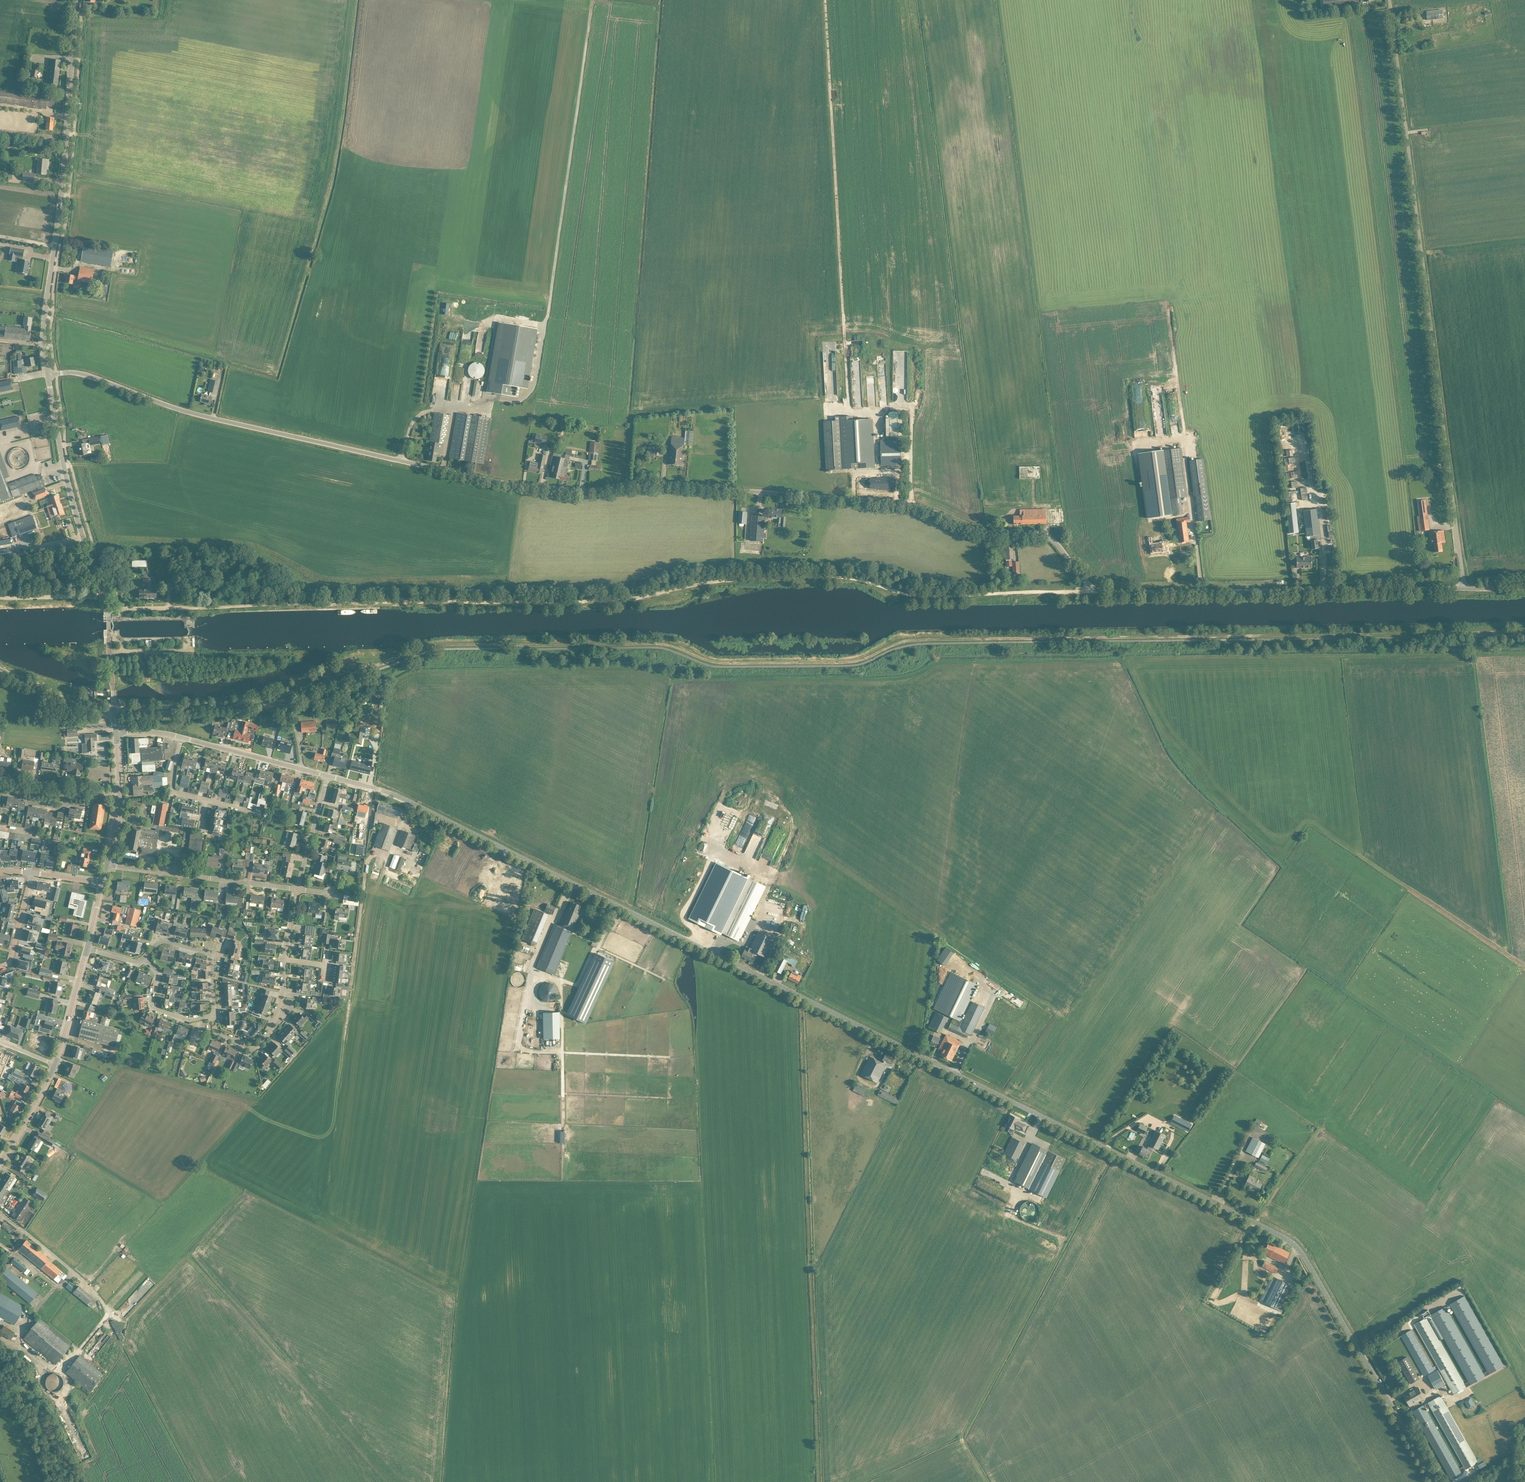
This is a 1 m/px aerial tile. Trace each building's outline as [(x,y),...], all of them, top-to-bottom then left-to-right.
[(1324,10),(1359,6),(1358,0),(1323,0),(1324,10)] [(1443,10),(1432,11),(1427,12),(1427,20),(1444,18),(1443,10)] [(49,37),(55,38),(60,38),(60,32),(47,31),(35,30),(35,35),(46,36),(46,34),(49,34),(49,37)] [(48,90),(52,90),(57,91),(61,60),(51,59),(50,70),(48,90)] [(33,66),(31,77),(37,78),(39,67),(38,67),(39,66),(34,65),(34,67),(33,66)] [(41,108),(46,108),(46,106),(55,107),(55,101),(51,101),(52,96),(47,95),(47,96),(0,90),(0,103),(41,108)] [(37,174),(41,174),(46,175),(46,167),(48,167),(49,160),(38,159),(37,174)] [(23,173),(23,179),(22,181),(33,182),(34,174),(23,173)] [(81,261),(86,262),(111,266),(114,250),(84,245),(81,261)] [(10,255),(9,261),(14,261),(15,258),(21,260),(18,273),(28,274),(30,261),(23,259),(23,257),(25,250),(11,247),(9,254),(10,255)] [(65,283),(70,284),(72,284),(73,280),(78,280),(77,281),(92,283),(94,269),(80,267),(78,275),(75,275),(75,276),(67,274),(67,279),(65,279),(65,283)] [(29,341),(32,318),(25,317),(23,325),(25,326),(24,329),(0,326),(0,337),(29,341)] [(499,323),(487,392),(514,397),(516,387),(527,389),(537,329),(499,323)] [(13,361),(13,374),(26,373),(26,367),(22,367),(22,364),(28,364),(28,367),(35,365),(34,357),(21,360),(21,354),(18,354),(18,361),(13,361)] [(474,379),(478,379),(482,377),(484,374),(485,371),(484,368),(482,364),(478,363),(474,363),(471,364),(469,367),(468,371),(469,375),(471,377),(474,379)] [(0,382),(0,389),(10,387),(11,389),(13,388),(11,379),(0,382)] [(202,394),(201,397),(200,401),(206,403),(206,404),(210,405),(213,393),(217,394),(220,382),(211,379),(208,392),(210,392),(209,396),(202,394)] [(429,456),(428,461),(436,462),(436,459),(438,459),(438,454),(442,454),(443,449),(444,444),(445,444),(447,437),(450,415),(437,413),(434,412),(429,442),(431,442),(429,456)] [(457,413),(449,458),(484,464),(491,419),(457,413)] [(0,420),(0,421),(2,429),(21,425),(19,416),(17,416),(17,418),(6,420),(6,419),(0,420)] [(836,421),(824,422),(826,470),(874,467),(871,419),(852,420),(852,416),(835,417),(836,421)] [(902,418),(886,418),(886,432),(886,436),(886,437),(903,436),(902,418)] [(1286,432),(1300,432),(1300,423),(1286,423),(1286,432)] [(672,436),(670,459),(669,464),(682,466),(684,445),(692,446),(694,432),(686,431),(685,438),(672,436)] [(542,442),(545,443),(547,436),(536,434),(534,442),(542,444),(542,442)] [(89,443),(78,445),(79,449),(80,449),(81,455),(86,454),(87,454),(87,453),(91,453),(90,446),(102,444),(109,443),(108,435),(100,436),(89,438),(89,443)] [(880,446),(881,465),(901,464),(901,440),(878,440),(878,446),(880,446)] [(1283,442),(1285,457),(1300,455),(1299,448),(1296,448),(1295,441),(1283,442)] [(590,442),(589,452),(598,453),(599,442),(590,442)] [(1181,448),(1159,451),(1160,464),(1160,465),(1162,465),(1163,471),(1167,501),(1164,501),(1165,516),(1183,514),(1181,497),(1187,497),(1182,462),(1181,448)] [(12,498),(5,479),(10,477),(0,451),(0,502),(12,498)] [(1159,451),(1138,453),(1146,519),(1165,516),(1164,501),(1167,501),(1163,471),(1162,465),(1160,465),(1160,464),(1159,451)] [(589,452),(588,460),(591,460),(596,460),(597,460),(598,453),(589,452)] [(530,461),(529,465),(528,470),(537,472),(542,474),(544,463),(545,455),(540,454),(538,463),(530,461)] [(561,458),(557,474),(560,475),(559,479),(568,481),(569,476),(566,475),(568,469),(567,468),(569,456),(565,455),(561,454),(561,458)] [(549,471),(547,476),(559,479),(560,475),(557,474),(561,458),(552,456),(549,471)] [(1203,459),(1189,460),(1193,496),(1195,496),(1198,521),(1211,520),(1203,459)] [(1039,466),(1019,467),(1019,479),(1040,478),(1039,466)] [(36,477),(35,474),(8,484),(13,497),(37,488),(38,490),(46,487),(41,475),(36,477)] [(870,479),(869,489),(880,489),(880,490),(894,490),(894,478),(879,478),(879,479),(870,479)] [(45,488),(36,492),(39,498),(49,495),(47,491),(47,492),(45,488)] [(57,495),(53,496),(49,497),(52,504),(47,506),(51,519),(65,515),(61,504),(57,495)] [(1426,500),(1418,501),(1420,516),(1418,517),(1419,531),(1430,530),(1426,500)] [(1295,503),(1285,504),(1289,534),(1298,533),(1295,503)] [(772,509),(772,514),(772,516),(778,517),(777,523),(779,523),(778,526),(781,527),(785,527),(786,517),(782,517),(781,517),(782,510),(772,509)] [(1013,516),(1013,519),(1014,525),(1046,524),(1046,509),(1020,510),(1020,516),(1013,516)] [(1310,536),(1310,541),(1311,549),(1318,548),(1317,540),(1320,540),(1316,509),(1303,511),(1306,536),(1310,536)] [(739,511),(738,523),(746,524),(747,512),(739,511)] [(752,514),(750,540),(763,542),(763,537),(766,538),(767,534),(763,534),(764,529),(765,515),(752,514)] [(15,522),(8,524),(12,536),(13,536),(13,537),(17,536),(16,535),(37,528),(32,515),(15,521),(15,522)] [(1176,518),(1178,529),(1179,543),(1189,541),(1186,521),(1190,521),(1190,517),(1176,518)] [(1429,532),(1430,539),(1434,538),(1435,552),(1443,551),(1442,543),(1445,542),(1444,530),(1429,532)] [(1160,542),(1151,543),(1151,551),(1160,550),(1161,551),(1166,551),(1165,541),(1160,542)] [(13,549),(14,556),(30,553),(29,547),(13,549)] [(1013,547),(1005,547),(1007,566),(1012,566),(1011,559),(1014,559),(1013,547)] [(1297,558),(1296,558),(1297,568),(1312,568),(1311,557),(1304,557),(1304,559),(1297,560),(1297,558)] [(175,583),(175,587),(175,592),(188,592),(188,583),(175,583)] [(149,588),(147,588),(147,598),(156,598),(156,589),(149,590),(149,588)] [(100,661),(92,661),(92,669),(100,669),(100,661)] [(337,719),(326,720),(326,729),(338,728),(337,719)] [(232,720),(229,730),(232,730),(231,736),(233,737),(233,738),(248,742),(249,737),(250,735),(254,736),(255,731),(257,725),(242,721),(240,727),(238,727),(238,725),(237,723),(234,722),(235,720),(232,720)] [(273,720),(271,727),(280,729),(281,722),(273,720)] [(316,720),(300,721),(301,732),(317,731),(316,720)] [(213,722),(211,729),(214,729),(213,733),(219,735),(219,736),(223,737),(224,732),(225,728),(218,727),(219,724),(213,722)] [(356,729),(354,743),(358,744),(359,739),(362,739),(364,730),(356,729)] [(85,734),(85,739),(85,744),(82,744),(83,752),(95,751),(94,741),(97,741),(97,734),(85,734)] [(261,741),(262,741),(261,744),(268,746),(267,747),(271,748),(274,739),(264,736),(263,737),(262,737),(261,737),(261,740),(261,741)] [(142,752),(143,772),(157,771),(156,760),(166,759),(165,743),(162,743),(161,738),(157,738),(158,747),(150,747),(149,737),(131,738),(132,753),(142,752)] [(280,741),(279,743),(278,748),(287,751),(286,753),(290,753),(292,744),(280,741)] [(335,757),(334,760),(333,765),(344,768),(346,759),(347,760),(348,757),(348,756),(347,755),(346,754),(344,754),(343,755),(339,754),(340,749),(341,744),(335,743),(333,753),(336,754),(335,757)] [(313,757),(314,757),(314,759),(323,762),(325,755),(326,749),(323,749),(321,754),(316,753),(315,753),(314,753),(313,753),(313,754),(312,755),(313,756),(313,757)] [(133,763),(142,763),(142,752),(136,753),(136,755),(139,755),(139,758),(133,758),(133,763)] [(66,762),(66,765),(65,770),(73,771),(72,775),(80,776),(81,772),(81,773),(82,764),(77,763),(77,757),(64,755),(63,761),(66,762)] [(184,755),(181,767),(188,769),(189,765),(191,757),(184,755)] [(11,766),(12,759),(0,757),(0,765),(11,766)] [(191,757),(189,765),(192,766),(192,768),(195,769),(195,768),(200,769),(201,762),(197,761),(198,759),(191,757)] [(206,758),(205,763),(203,769),(207,770),(206,771),(209,772),(210,771),(211,768),(213,760),(206,758)] [(42,762),(42,765),(41,770),(56,772),(56,766),(59,766),(60,760),(53,759),(52,764),(42,762)] [(171,770),(174,761),(169,759),(166,768),(171,770)] [(23,760),(23,763),(22,768),(33,769),(34,762),(23,760)] [(211,768),(210,771),(213,772),(216,773),(217,770),(219,762),(213,760),(211,768)] [(352,761),(350,769),(357,771),(361,772),(369,774),(373,762),(369,761),(370,760),(368,760),(367,760),(364,760),(363,764),(357,762),(352,761)] [(219,762),(217,770),(221,771),(220,773),(223,774),(226,764),(219,762)] [(230,779),(231,778),(234,779),(234,777),(237,778),(238,778),(240,770),(233,768),(231,767),(228,778),(230,779)] [(237,781),(243,783),(244,780),(246,771),(240,770),(238,778),(237,778),(237,781)] [(260,770),(259,775),(258,780),(261,781),(261,779),(265,780),(267,772),(260,770)] [(246,771),(244,780),(248,781),(247,783),(250,784),(253,773),(246,771)] [(265,780),(264,785),(267,785),(267,783),(271,784),(271,782),(274,782),(275,779),(272,778),(274,773),(267,772),(265,780)] [(280,779),(280,781),(283,781),(282,786),(285,787),(288,776),(285,775),(284,774),(283,773),(282,774),(281,774),(280,779)] [(157,775),(138,776),(133,777),(134,785),(133,785),(134,796),(143,795),(143,792),(153,791),(153,787),(168,786),(167,781),(167,777),(162,777),(162,775),(157,775)] [(285,787),(284,790),(287,791),(288,787),(289,783),(292,784),(293,782),(294,778),(288,776),(285,787)] [(296,785),(293,794),(299,796),(300,792),(301,790),(305,791),(306,788),(308,781),(301,779),(300,784),(299,785),(296,785)] [(308,781),(306,788),(310,789),(310,792),(309,792),(308,797),(310,797),(315,799),(316,793),(312,792),(313,790),(315,783),(308,781)] [(189,787),(187,792),(193,794),(194,788),(196,783),(195,783),(195,782),(194,782),(193,783),(191,788),(189,787)] [(336,789),(334,795),(340,797),(346,799),(347,795),(341,793),(342,790),(336,789)] [(340,797),(334,795),(332,802),(338,804),(342,805),(344,799),(346,799),(340,797)] [(4,801),(3,806),(3,807),(9,808),(10,806),(12,807),(13,807),(14,798),(8,797),(7,801),(4,801)] [(13,807),(12,807),(12,810),(18,811),(20,801),(20,799),(14,798),(13,807)] [(93,805),(92,810),(91,821),(90,829),(101,830),(102,823),(105,807),(104,807),(104,805),(101,804),(101,802),(98,801),(98,804),(94,803),(94,805),(93,805)] [(132,801),(129,812),(134,813),(133,819),(137,820),(138,813),(140,805),(140,804),(137,803),(137,802),(132,801)] [(379,802),(378,807),(376,812),(398,818),(398,816),(403,817),(406,810),(379,802)] [(183,804),(181,814),(187,815),(188,813),(193,814),(195,806),(183,804)] [(357,810),(356,816),(365,818),(366,812),(367,812),(367,811),(368,806),(364,805),(364,806),(359,805),(357,810)] [(211,816),(212,816),(220,818),(221,811),(224,812),(225,808),(218,806),(218,810),(213,808),(212,811),(211,811),(210,814),(211,814),(211,816)] [(66,812),(65,819),(68,819),(69,817),(71,818),(71,820),(74,821),(74,820),(76,809),(70,808),(69,813),(66,812)] [(76,809),(74,820),(80,821),(80,819),(82,809),(76,808),(76,809)] [(328,816),(333,818),(339,819),(341,812),(337,811),(330,809),(328,816)] [(294,822),(296,823),(303,825),(307,813),(299,811),(298,814),(296,814),(295,814),(293,814),(293,815),(292,816),(292,817),(291,817),(291,818),(292,821),(293,822),(294,822)] [(181,814),(180,817),(183,818),(181,825),(193,827),(195,820),(189,819),(190,816),(187,815),(181,814)] [(210,823),(212,823),(219,825),(221,818),(220,818),(212,816),(212,819),(210,818),(210,821),(211,822),(210,823)] [(339,819),(338,823),(352,827),(353,825),(346,823),(347,821),(339,819)] [(324,831),(329,832),(331,833),(332,829),(336,830),(338,823),(332,822),(334,822),(333,825),(326,823),(324,831)] [(381,825),(373,845),(389,851),(397,828),(381,822),(380,825),(381,825)] [(212,823),(212,824),(210,824),(210,827),(211,827),(210,830),(213,831),(212,834),(218,836),(219,832),(221,825),(219,825),(212,823)] [(141,828),(141,829),(133,828),(129,851),(137,852),(137,851),(140,851),(139,854),(154,857),(159,832),(155,832),(156,831),(141,828)] [(184,854),(184,856),(184,857),(185,858),(195,859),(195,855),(201,856),(203,835),(191,833),(191,831),(185,830),(180,853),(184,854)] [(401,830),(399,835),(396,844),(412,850),(417,852),(421,844),(415,841),(417,836),(401,830)] [(285,845),(290,846),(294,847),(297,839),(299,840),(301,835),(289,832),(285,845)] [(442,843),(440,847),(445,850),(444,852),(448,854),(451,848),(450,847),(453,841),(446,838),(443,844),(442,843)] [(333,842),(327,840),(322,839),(321,843),(320,843),(319,848),(323,849),(323,852),(322,852),(321,852),(330,853),(332,846),(333,842)] [(219,849),(219,853),(220,855),(223,855),(223,853),(227,853),(229,841),(219,840),(219,843),(224,844),(223,849),(219,849)] [(355,844),(354,854),(364,856),(365,846),(355,844)] [(26,861),(28,861),(30,851),(26,851),(27,847),(21,846),(20,853),(23,854),(22,860),(22,861),(25,862),(26,861)] [(10,851),(6,851),(6,848),(4,848),(2,860),(5,861),(5,862),(8,862),(8,861),(9,861),(9,859),(11,851),(10,851)] [(11,851),(9,859),(12,860),(12,861),(15,861),(15,860),(16,861),(18,849),(14,848),(14,850),(10,849),(10,851),(11,851)] [(34,852),(30,851),(28,861),(30,862),(30,863),(33,863),(34,862),(35,856),(37,856),(38,851),(34,850),(34,852)] [(45,851),(42,850),(40,863),(41,863),(41,864),(44,865),(44,864),(46,864),(48,856),(48,854),(45,853),(45,851)] [(82,850),(81,858),(89,859),(91,851),(82,850)] [(124,851),(123,857),(138,860),(139,854),(140,851),(137,851),(137,852),(136,854),(124,851)] [(291,853),(283,852),(282,856),(286,856),(286,862),(284,862),(283,868),(285,868),(283,875),(290,877),(292,869),(291,869),(292,863),(290,863),(291,853)] [(314,873),(318,875),(318,877),(323,879),(324,875),(322,874),(325,863),(324,863),(326,856),(318,854),(316,861),(317,861),(314,873)] [(394,854),(389,867),(400,870),(405,858),(394,854)] [(208,857),(207,861),(207,866),(220,867),(221,856),(212,855),(212,857),(208,857)] [(48,856),(46,864),(46,866),(48,866),(48,867),(51,868),(52,867),(54,857),(48,856)] [(338,856),(337,863),(337,868),(355,871),(356,862),(351,861),(346,861),(347,857),(338,856)] [(81,858),(79,865),(88,867),(89,859),(81,858)] [(233,865),(232,870),(244,871),(245,866),(245,862),(241,861),(242,859),(238,859),(238,862),(233,862),(233,865)] [(253,867),(253,872),(267,874),(268,871),(271,871),(272,862),(269,862),(269,861),(265,861),(264,865),(254,863),(253,867)] [(717,863),(690,919),(721,934),(722,932),(739,941),(766,887),(717,863)] [(501,868),(491,896),(505,901),(515,873),(501,868)] [(18,880),(10,881),(10,884),(7,884),(7,885),(7,892),(15,891),(15,889),(19,889),(18,880)] [(117,890),(121,890),(122,888),(129,889),(130,881),(123,880),(122,882),(118,882),(117,890)] [(36,885),(36,888),(37,889),(37,890),(50,891),(51,884),(38,882),(37,886),(36,885)] [(145,883),(144,888),(144,891),(157,893),(158,885),(149,884),(149,883),(145,883)] [(166,885),(165,890),(165,893),(176,895),(177,888),(170,887),(170,886),(166,885)] [(54,887),(51,900),(52,900),(58,902),(61,889),(54,887)] [(185,888),(184,893),(184,896),(192,897),(197,898),(198,889),(185,888)] [(205,890),(205,895),(204,899),(217,901),(218,892),(205,890)] [(71,897),(69,904),(71,904),(71,905),(74,905),(77,905),(75,915),(73,914),(73,915),(83,918),(84,913),(85,909),(83,908),(84,906),(85,907),(86,903),(87,903),(87,901),(86,901),(84,900),(85,895),(78,893),(76,899),(71,897)] [(226,901),(226,902),(237,903),(237,906),(241,907),(242,903),(243,898),(238,897),(238,894),(233,893),(233,894),(227,893),(226,898),(226,901)] [(250,900),(250,903),(256,903),(263,904),(264,902),(264,897),(251,895),(250,900)] [(200,899),(196,899),(197,898),(192,897),(190,911),(194,911),(198,912),(200,899)] [(34,898),(32,905),(35,906),(34,910),(41,912),(40,914),(47,916),(49,909),(45,908),(47,902),(34,898)] [(175,898),(175,904),(171,904),(171,909),(178,910),(179,898),(175,898)] [(271,903),(271,907),(278,908),(283,908),(283,905),(284,900),(277,899),(277,898),(272,898),(271,903)] [(1,916),(1,920),(3,921),(6,921),(8,922),(9,922),(10,918),(12,919),(15,905),(12,904),(13,901),(9,900),(8,903),(7,903),(6,908),(5,912),(4,917),(1,916)] [(555,923),(536,967),(554,975),(561,959),(571,934),(572,931),(576,933),(580,921),(577,920),(578,917),(579,915),(579,914),(577,914),(578,912),(581,906),(572,902),(570,907),(568,910),(566,909),(560,925),(555,923)] [(309,903),(309,908),(308,911),(314,911),(314,913),(316,913),(316,915),(323,915),(321,924),(325,925),(327,913),(319,912),(319,904),(309,903)] [(548,904),(545,911),(553,915),(556,907),(548,904)] [(113,912),(111,920),(118,921),(120,914),(120,912),(121,908),(113,906),(111,912),(113,912)] [(130,907),(125,924),(136,926),(140,910),(130,907)] [(336,908),(334,918),(335,919),(336,919),(336,920),(337,920),(338,919),(339,918),(339,916),(347,917),(348,909),(342,908),(342,909),(336,908)] [(29,920),(28,924),(33,925),(32,929),(40,931),(42,925),(38,924),(39,922),(36,921),(38,916),(31,914),(30,920),(29,920)] [(156,918),(155,923),(154,928),(156,929),(156,930),(156,931),(159,931),(161,931),(164,920),(156,918)] [(164,920),(161,931),(164,932),(164,933),(166,933),(167,933),(168,931),(170,932),(172,927),(173,923),(170,922),(164,920)] [(529,920),(521,939),(536,945),(543,926),(529,920)] [(67,934),(70,934),(75,935),(76,929),(75,929),(76,925),(71,924),(69,923),(67,934)] [(174,923),(173,928),(171,933),(174,934),(174,935),(180,936),(182,928),(183,924),(177,923),(177,924),(174,923)] [(182,928),(180,936),(185,938),(186,935),(190,936),(191,928),(188,928),(188,925),(183,924),(182,928)] [(210,924),(209,926),(208,931),(211,932),(210,935),(215,937),(218,928),(213,926),(213,925),(210,924)] [(299,937),(298,941),(299,941),(299,942),(310,943),(310,938),(313,938),(314,932),(315,926),(306,925),(305,931),(307,932),(307,935),(305,935),(304,934),(300,934),(300,937),(299,937)] [(273,927),(265,926),(265,932),(268,932),(267,938),(278,939),(279,931),(273,931),(273,927)] [(218,928),(215,937),(221,939),(222,936),(225,937),(227,930),(224,929),(223,930),(218,928)] [(26,930),(24,940),(31,942),(35,943),(36,939),(32,938),(34,932),(26,930)] [(229,931),(228,932),(227,937),(234,939),(236,934),(235,933),(236,932),(233,930),(232,932),(229,931)] [(747,946),(745,949),(741,957),(750,961),(754,952),(765,957),(774,939),(758,931),(750,948),(747,946)] [(47,942),(48,933),(39,932),(38,941),(47,942)] [(333,944),(333,947),(343,949),(343,948),(344,948),(345,944),(344,944),(344,941),(336,940),(336,937),(330,936),(330,934),(324,934),(323,943),(329,944),(329,943),(333,944)] [(109,945),(111,938),(101,935),(99,942),(109,945)] [(133,945),(131,952),(139,954),(140,950),(141,950),(141,947),(142,943),(142,942),(139,941),(139,942),(133,940),(132,945),(133,945)] [(232,940),(231,947),(229,954),(237,957),(240,946),(237,945),(238,941),(232,940)] [(62,954),(64,955),(69,956),(71,947),(69,947),(70,944),(58,941),(56,949),(60,949),(60,947),(63,948),(63,950),(62,954)] [(264,952),(270,953),(275,954),(276,945),(265,943),(264,952)] [(312,946),(305,945),(305,949),(298,948),(298,951),(297,951),(296,955),(297,955),(297,956),(300,956),(300,959),(305,960),(306,957),(308,957),(308,952),(311,952),(312,946)] [(22,947),(21,953),(23,953),(23,957),(25,958),(33,960),(34,956),(30,954),(31,949),(22,947)] [(946,947),(937,959),(945,965),(954,953),(946,947)] [(161,959),(165,960),(172,962),(173,957),(174,952),(168,951),(169,950),(163,948),(161,959)] [(180,951),(179,956),(177,961),(184,963),(184,962),(186,962),(185,965),(191,967),(192,963),(190,963),(191,960),(192,956),(184,953),(184,952),(180,951)] [(345,954),(334,952),(333,955),(332,959),(333,959),(333,960),(342,961),(341,964),(346,965),(347,961),(344,961),(345,954)] [(578,988),(566,1014),(578,1020),(586,1024),(614,962),(595,953),(578,988)] [(794,959),(783,953),(774,970),(781,974),(787,962),(791,964),(794,959)] [(267,956),(262,955),(259,955),(258,961),(263,961),(263,964),(262,964),(261,966),(262,967),(262,968),(268,968),(273,969),(274,960),(266,959),(267,956)] [(18,960),(17,963),(18,963),(17,968),(27,970),(28,964),(31,965),(33,960),(25,958),(25,961),(19,960),(18,960)] [(194,965),(192,970),(196,970),(197,970),(198,969),(199,967),(204,969),(206,961),(197,959),(195,965),(194,965)] [(227,962),(225,967),(234,970),(234,969),(237,970),(238,965),(237,964),(237,961),(230,959),(229,962),(227,962)] [(57,973),(60,974),(65,975),(66,970),(64,970),(66,962),(58,960),(57,964),(58,964),(57,973)] [(97,969),(103,971),(102,974),(110,977),(111,973),(110,972),(111,969),(112,969),(112,968),(113,968),(113,967),(114,967),(114,966),(114,965),(114,964),(113,963),(113,962),(112,962),(107,960),(107,962),(100,960),(97,969)] [(334,965),(334,971),(342,972),(342,973),(346,973),(346,971),(342,971),(343,966),(334,965)] [(234,970),(225,967),(224,973),(227,974),(226,977),(235,979),(236,974),(238,974),(239,971),(234,970)] [(40,968),(39,974),(44,975),(51,977),(52,970),(42,968),(41,968),(40,968)] [(310,969),(300,968),(300,969),(299,969),(298,972),(299,972),(299,976),(305,976),(304,980),(312,981),(312,975),(309,975),(310,969)] [(3,988),(4,985),(4,986),(5,984),(10,985),(15,971),(14,970),(6,973),(5,977),(0,975),(0,976),(0,988),(3,988)] [(262,979),(262,980),(262,981),(262,983),(269,984),(270,984),(273,984),(274,984),(274,983),(275,982),(275,981),(276,980),(275,979),(275,977),(269,977),(269,975),(270,975),(270,972),(265,971),(264,971),(263,976),(262,979)] [(792,971),(791,974),(788,978),(798,983),(800,979),(801,976),(792,971)] [(140,972),(138,976),(136,976),(136,978),(137,980),(136,981),(149,985),(151,978),(148,976),(148,975),(140,972)] [(244,972),(242,981),(248,982),(250,974),(244,972)] [(972,1002),(964,1019),(962,1018),(977,984),(951,972),(933,1008),(953,1017),(948,1028),(967,1037),(969,1034),(971,1035),(984,1007),(972,1002)] [(93,984),(98,986),(100,986),(101,982),(107,984),(108,980),(95,975),(94,978),(95,978),(93,984)] [(164,982),(169,983),(172,984),(172,983),(177,984),(177,981),(178,978),(178,976),(176,975),(172,975),(172,977),(165,976),(164,982)] [(224,987),(224,990),(232,989),(232,986),(236,986),(235,981),(227,979),(226,984),(222,984),(222,987),(224,987)] [(200,980),(195,980),(194,980),(194,986),(199,986),(199,989),(208,988),(207,982),(201,983),(200,980)] [(52,993),(56,993),(60,994),(62,990),(61,990),(62,983),(54,981),(52,988),(53,988),(52,993)] [(101,986),(100,989),(113,994),(114,991),(114,990),(109,988),(109,987),(108,987),(108,985),(107,984),(101,982),(100,986),(101,986)] [(308,983),(298,982),(298,983),(297,983),(296,986),(297,986),(297,990),(303,990),(303,994),(310,995),(310,989),(307,989),(308,983)] [(162,993),(167,994),(171,995),(171,991),(173,992),(174,989),(179,990),(180,987),(175,986),(170,986),(170,988),(163,987),(163,989),(162,989),(162,993)] [(323,997),(330,997),(330,995),(338,996),(339,993),(340,993),(340,989),(339,989),(339,988),(329,987),(328,990),(324,990),(323,997)] [(26,995),(39,999),(41,991),(29,988),(26,995)] [(263,997),(262,1000),(271,1003),(270,1003),(272,997),(268,996),(270,991),(263,988),(260,996),(263,997)] [(87,1001),(92,1003),(96,1004),(100,995),(103,996),(103,997),(111,1000),(113,994),(100,989),(98,993),(91,990),(87,1001)] [(198,991),(193,991),(192,991),(192,994),(194,994),(195,997),(197,997),(197,1000),(200,1000),(205,999),(205,993),(198,994),(198,991)] [(133,998),(134,1005),(133,1006),(132,1006),(132,1007),(131,1008),(131,1009),(131,1010),(134,1010),(144,1009),(143,1002),(144,1002),(144,997),(133,998)] [(169,999),(166,998),(161,998),(160,1004),(168,1005),(169,1002),(171,1002),(174,1002),(175,998),(169,997),(169,999)] [(301,1007),(306,1008),(311,1009),(312,1006),(316,1001),(321,1002),(322,998),(313,997),(312,999),(303,998),(301,1007)] [(47,1011),(51,1012),(56,1013),(58,1004),(57,1004),(57,1000),(50,998),(48,1004),(49,1004),(47,1011)] [(232,1000),(225,1000),(225,1003),(223,1003),(223,1006),(231,1006),(232,1009),(235,1008),(239,1008),(239,1002),(237,1002),(236,999),(232,999),(232,1000)] [(262,1000),(260,1006),(268,1009),(269,1008),(268,1007),(268,1006),(269,1007),(271,1003),(262,1000)] [(183,1001),(182,1007),(185,1008),(185,1005),(191,1005),(191,1007),(197,1007),(197,1011),(205,1010),(205,1004),(197,1004),(197,1002),(185,1003),(186,1001),(183,1001)] [(256,1008),(254,1012),(261,1015),(262,1013),(266,1015),(268,1009),(260,1006),(259,1008),(256,1008)] [(85,1010),(83,1018),(85,1018),(85,1020),(98,1023),(99,1019),(95,1018),(93,1018),(94,1013),(91,1012),(90,1012),(85,1010)] [(234,1011),(224,1012),(224,1018),(225,1017),(225,1025),(227,1025),(227,1027),(234,1028),(233,1024),(240,1024),(242,1020),(234,1020),(234,1011)] [(544,1039),(561,1039),(560,1012),(543,1012),(544,1039)] [(936,1012),(929,1028),(940,1033),(948,1018),(936,1012)] [(38,1014),(36,1019),(40,1020),(39,1025),(40,1026),(38,1031),(50,1034),(51,1030),(52,1030),(53,1023),(52,1023),(47,1021),(49,1016),(38,1013),(37,1014),(38,1014)] [(144,1013),(142,1017),(139,1021),(150,1027),(153,1022),(155,1018),(153,1016),(148,1013),(147,1015),(144,1013)] [(293,1019),(297,1023),(299,1025),(302,1022),(303,1023),(308,1018),(304,1014),(302,1016),(299,1013),(293,1019)] [(312,1013),(309,1016),(316,1022),(318,1019),(312,1013)] [(103,1017),(100,1024),(105,1025),(108,1026),(108,1025),(109,1021),(106,1020),(107,1018),(106,1018),(103,1017)] [(81,1024),(78,1037),(82,1038),(97,1042),(115,1047),(116,1043),(119,1044),(122,1035),(118,1034),(120,1029),(108,1025),(108,1026),(105,1025),(100,1024),(98,1023),(85,1020),(81,1019),(80,1024),(81,1024)] [(160,1020),(159,1025),(158,1027),(163,1028),(163,1029),(163,1030),(163,1031),(164,1031),(164,1032),(165,1032),(166,1032),(167,1032),(167,1031),(168,1030),(173,1032),(174,1029),(172,1029),(173,1028),(168,1026),(170,1022),(163,1020),(163,1021),(160,1020)] [(240,1024),(240,1025),(238,1029),(241,1031),(243,1031),(241,1035),(249,1038),(250,1038),(250,1037),(251,1036),(252,1037),(252,1038),(261,1029),(261,1027),(258,1025),(257,1026),(254,1023),(251,1027),(247,1030),(242,1028),(245,1022),(242,1020),(240,1024)] [(286,1027),(283,1030),(291,1038),(292,1038),(294,1035),(295,1036),(299,1033),(297,1031),(293,1028),(290,1024),(287,1027),(286,1027)] [(989,1024),(985,1032),(992,1035),(996,1027),(989,1024)] [(16,1028),(13,1037),(19,1039),(23,1031),(19,1029),(20,1026),(17,1025),(16,1028)] [(179,1025),(178,1030),(176,1034),(186,1037),(188,1029),(181,1027),(181,1026),(179,1025)] [(7,1034),(13,1037),(16,1028),(11,1026),(7,1034)] [(278,1037),(282,1040),(286,1044),(287,1043),(289,1046),(294,1040),(292,1038),(291,1038),(283,1030),(280,1034),(281,1034),(278,1037)] [(35,1041),(34,1045),(45,1050),(47,1044),(48,1045),(49,1041),(48,1041),(49,1040),(47,1039),(48,1035),(31,1031),(30,1035),(39,1038),(38,1042),(35,1041)] [(302,1031),(299,1034),(305,1040),(308,1037),(302,1031)] [(946,1035),(941,1045),(939,1049),(942,1051),(940,1055),(951,1061),(961,1042),(946,1035)] [(210,1061),(208,1065),(213,1068),(215,1063),(217,1060),(220,1053),(217,1052),(219,1049),(221,1044),(216,1041),(212,1040),(210,1044),(208,1048),(212,1050),(211,1051),(214,1052),(210,1061)] [(268,1050),(272,1053),(275,1055),(279,1051),(281,1053),(283,1051),(274,1042),(273,1043),(273,1044),(268,1050)] [(85,1046),(84,1050),(106,1057),(107,1053),(93,1048),(85,1046)] [(289,1046),(286,1049),(294,1056),(297,1053),(289,1046)] [(72,1057),(76,1058),(80,1059),(83,1049),(78,1047),(78,1049),(74,1048),(72,1057)] [(226,1047),(224,1051),(223,1055),(226,1056),(226,1057),(229,1059),(230,1058),(233,1059),(236,1051),(226,1047)] [(294,1056),(286,1049),(283,1052),(291,1059),(294,1056)] [(2,1062),(6,1064),(10,1054),(6,1053),(0,1051),(0,1061),(2,1062)] [(868,1060),(868,1061),(861,1074),(877,1082),(888,1062),(891,1064),(895,1057),(886,1053),(881,1062),(870,1056),(869,1058),(868,1060)] [(260,1065),(264,1068),(271,1060),(264,1054),(259,1060),(262,1063),(260,1065)] [(242,1059),(239,1064),(244,1066),(243,1069),(248,1071),(249,1069),(251,1065),(253,1060),(246,1057),(246,1056),(244,1055),(242,1059)] [(272,1063),(278,1069),(280,1071),(281,1070),(282,1070),(284,1068),(275,1060),(272,1063)] [(26,1068),(29,1070),(27,1073),(35,1077),(36,1074),(36,1073),(37,1071),(37,1072),(39,1068),(40,1067),(32,1064),(28,1062),(26,1068)] [(65,1074),(70,1076),(74,1077),(77,1069),(78,1069),(79,1067),(68,1062),(66,1066),(68,1067),(65,1074)] [(5,1066),(1,1077),(7,1079),(12,1068),(5,1066)] [(15,1069),(12,1075),(21,1079),(24,1074),(15,1069)] [(8,1078),(10,1079),(13,1082),(15,1080),(23,1086),(21,1090),(27,1093),(30,1087),(25,1084),(26,1081),(21,1079),(12,1075),(10,1074),(8,1078)] [(55,1093),(53,1097),(56,1099),(55,1100),(60,1102),(61,1101),(63,1096),(60,1095),(62,1090),(69,1094),(74,1086),(67,1083),(66,1082),(61,1079),(57,1088),(58,1088),(56,1093),(55,1093)] [(868,1088),(857,1082),(853,1090),(864,1095),(868,1088)] [(883,1082),(880,1088),(888,1092),(891,1087),(883,1082)] [(881,1089),(878,1095),(897,1105),(900,1099),(881,1089)] [(21,1103),(17,1100),(11,1110),(9,1109),(6,1113),(12,1116),(14,1112),(16,1113),(20,1106),(19,1106),(21,1103)] [(37,1125),(41,1128),(45,1130),(49,1122),(50,1122),(53,1117),(50,1115),(46,1113),(44,1115),(43,1115),(37,1125)] [(1024,1132),(1027,1125),(1018,1121),(1019,1119),(1011,1115),(1006,1125),(1014,1129),(1015,1127),(1024,1132)] [(1178,1117),(1175,1124),(1188,1131),(1191,1124),(1178,1117)] [(1259,1127),(1263,1122),(1258,1118),(1254,1123),(1259,1127)] [(1140,1124),(1137,1131),(1144,1134),(1148,1128),(1140,1124)] [(1143,1146),(1141,1150),(1139,1154),(1148,1159),(1152,1151),(1154,1147),(1158,1150),(1165,1135),(1156,1131),(1149,1145),(1147,1149),(1143,1146)] [(43,1134),(40,1139),(51,1145),(54,1140),(43,1134)] [(27,1146),(31,1149),(34,1150),(36,1147),(37,1147),(41,1141),(34,1137),(30,1143),(29,1142),(27,1146)] [(1012,1137),(1003,1154),(1015,1160),(1023,1143),(1012,1137)] [(1253,1137),(1246,1151),(1258,1158),(1265,1144),(1253,1137)] [(1029,1151),(1014,1181),(1029,1189),(1028,1189),(1046,1198),(1063,1164),(1065,1159),(1048,1151),(1038,1145),(1036,1149),(1031,1147),(1029,1151)] [(17,1168),(21,1171),(24,1172),(26,1169),(25,1168),(31,1158),(27,1156),(23,1153),(21,1157),(21,1158),(18,1164),(19,1165),(17,1168)] [(1256,1162),(1254,1166),(1263,1170),(1265,1167),(1265,1166),(1257,1162),(1256,1162)] [(0,1184),(0,1185),(7,1189),(10,1191),(17,1179),(7,1173),(0,1184)] [(1249,1176),(1246,1182),(1244,1186),(1257,1193),(1262,1184),(1255,1180),(1256,1179),(1249,1176)] [(0,1185),(0,1202),(2,1204),(5,1199),(4,1199),(10,1191),(7,1189),(0,1185)] [(38,1188),(33,1195),(43,1201),(48,1194),(38,1188)] [(12,1210),(14,1212),(12,1215),(22,1222),(34,1203),(24,1197),(16,1209),(14,1208),(12,1210)] [(1037,1210),(1037,1203),(1025,1202),(1024,1218),(1031,1218),(1031,1216),(1037,1216),(1037,1210)] [(2,1225),(7,1230),(9,1231),(10,1230),(8,1228),(10,1226),(4,1222),(2,1225)] [(26,1240),(23,1244),(18,1250),(60,1284),(67,1275),(48,1260),(49,1259),(26,1240)] [(1268,1242),(1266,1247),(1263,1253),(1284,1263),(1289,1253),(1268,1242)] [(1250,1292),(1261,1263),(1241,1256),(1230,1285),(1250,1292)] [(11,1262),(27,1275),(30,1270),(14,1258),(11,1262)] [(1265,1260),(1262,1266),(1275,1273),(1278,1267),(1265,1260)] [(0,1275),(0,1279),(29,1303),(38,1293),(6,1267),(0,1275)] [(1275,1277),(1262,1302),(1278,1310),(1291,1285),(1275,1277)] [(69,1283),(66,1287),(71,1291),(74,1287),(69,1283)] [(79,1285),(73,1292),(87,1304),(91,1307),(96,1300),(93,1298),(93,1297),(79,1285)] [(14,1325),(25,1307),(0,1293),(0,1317),(14,1325)] [(1465,1296),(1450,1304),(1487,1371),(1483,1373),(1485,1376),(1504,1366),(1465,1296)] [(1431,1315),(1433,1318),(1444,1338),(1469,1382),(1465,1384),(1467,1387),(1485,1376),(1483,1373),(1446,1306),(1431,1315)] [(1427,1317),(1414,1324),(1445,1379),(1447,1383),(1452,1391),(1450,1392),(1452,1395),(1454,1394),(1467,1387),(1465,1384),(1440,1341),(1444,1338),(1433,1318),(1431,1315),(1427,1317)] [(72,1345),(40,1318),(24,1338),(56,1365),(72,1345)] [(0,1332),(0,1333),(15,1341),(19,1334),(4,1325),(0,1332)] [(1434,1369),(1412,1330),(1401,1336),(1424,1376),(1434,1369)] [(76,1359),(66,1372),(89,1391),(100,1379),(103,1374),(80,1355),(76,1359)] [(1419,1378),(1407,1357),(1399,1362),(1411,1383),(1419,1378)] [(1393,1369),(1383,1374),(1387,1382),(1397,1377),(1393,1369)] [(1438,1370),(1428,1375),(1431,1381),(1436,1389),(1446,1384),(1447,1383),(1445,1379),(1444,1380),(1441,1376),(1438,1370)] [(55,1373),(53,1373),(52,1374),(50,1374),(49,1375),(47,1377),(46,1380),(46,1382),(46,1384),(46,1386),(48,1388),(50,1390),(51,1391),(54,1391),(56,1391),(58,1390),(61,1388),(62,1386),(64,1383),(64,1381),(63,1378),(61,1376),(60,1375),(58,1374),(56,1373),(55,1373)] [(0,1378),(2,1385),(8,1383),(6,1377),(5,1377),(4,1377),(4,1376),(0,1378)] [(1418,1387),(1413,1390),(1409,1393),(1409,1394),(1405,1396),(1410,1406),(1424,1398),(1418,1387)] [(1428,1403),(1423,1405),(1425,1408),(1430,1406),(1464,1466),(1459,1469),(1462,1474),(1466,1469),(1478,1462),(1476,1458),(1449,1409),(1441,1395),(1428,1403)] [(1471,1398),(1465,1401),(1469,1409),(1475,1405),(1471,1398)] [(1413,1411),(1411,1412),(1413,1414),(1414,1413),(1452,1480),(1456,1478),(1462,1474),(1459,1469),(1425,1408),(1423,1405),(1417,1409),(1415,1410),(1415,1409),(1412,1410),(1413,1411)]
